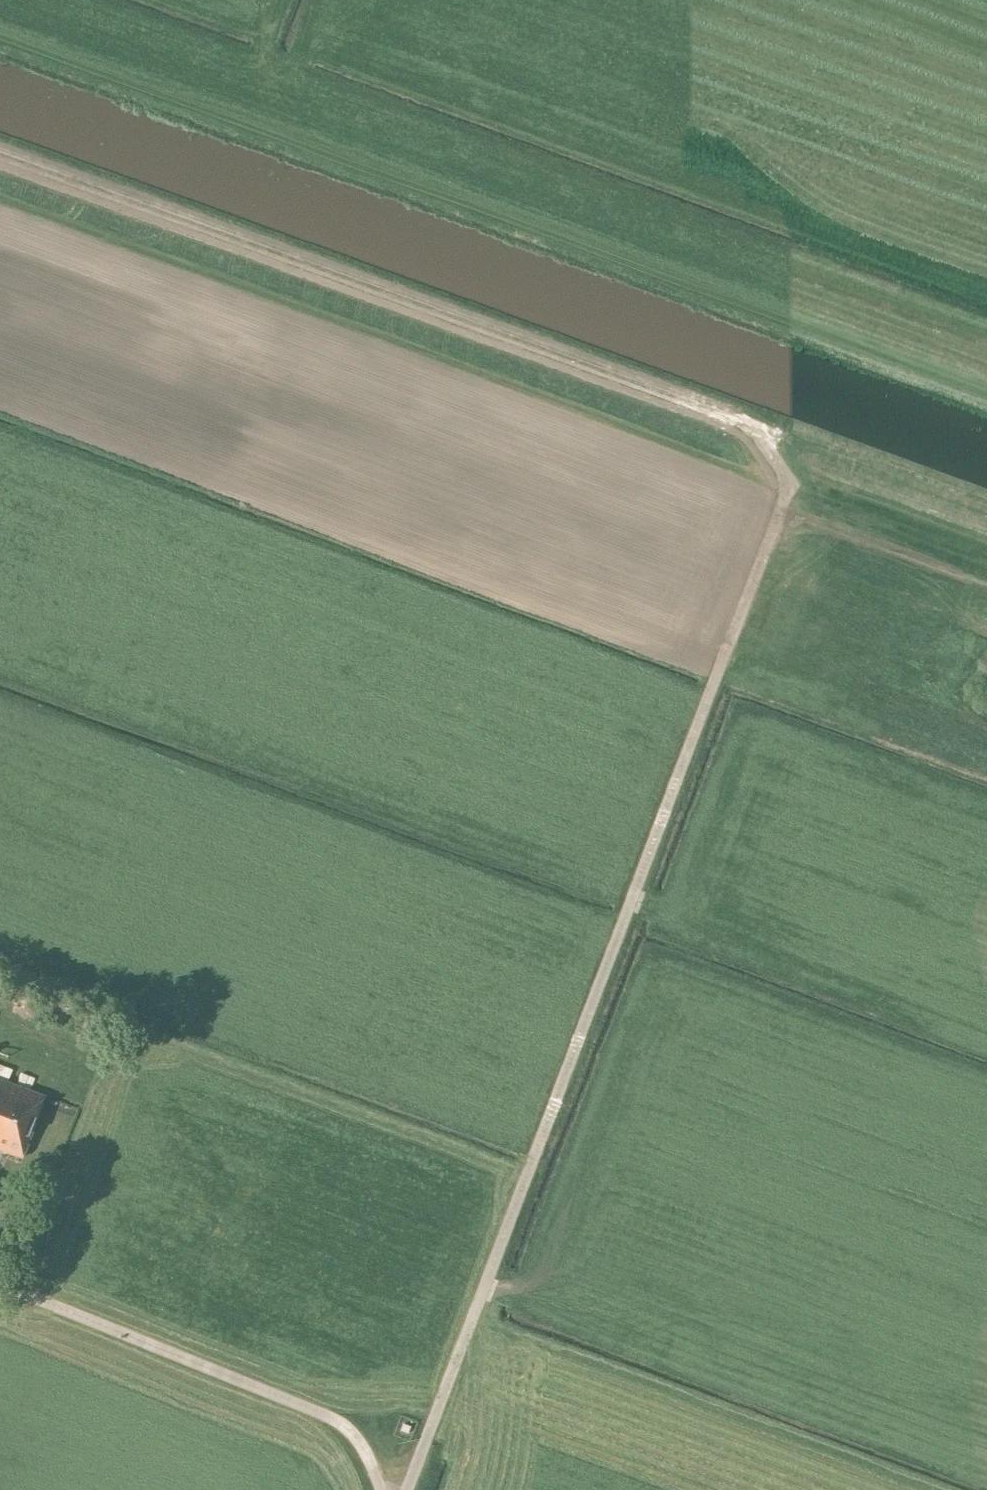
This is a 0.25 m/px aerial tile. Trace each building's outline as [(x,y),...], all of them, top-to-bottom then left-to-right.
[(44,1096),(0,1079),(0,1150),(21,1157),(44,1096)] [(402,1424),(399,1430),(405,1433),(408,1427),(402,1424)]
